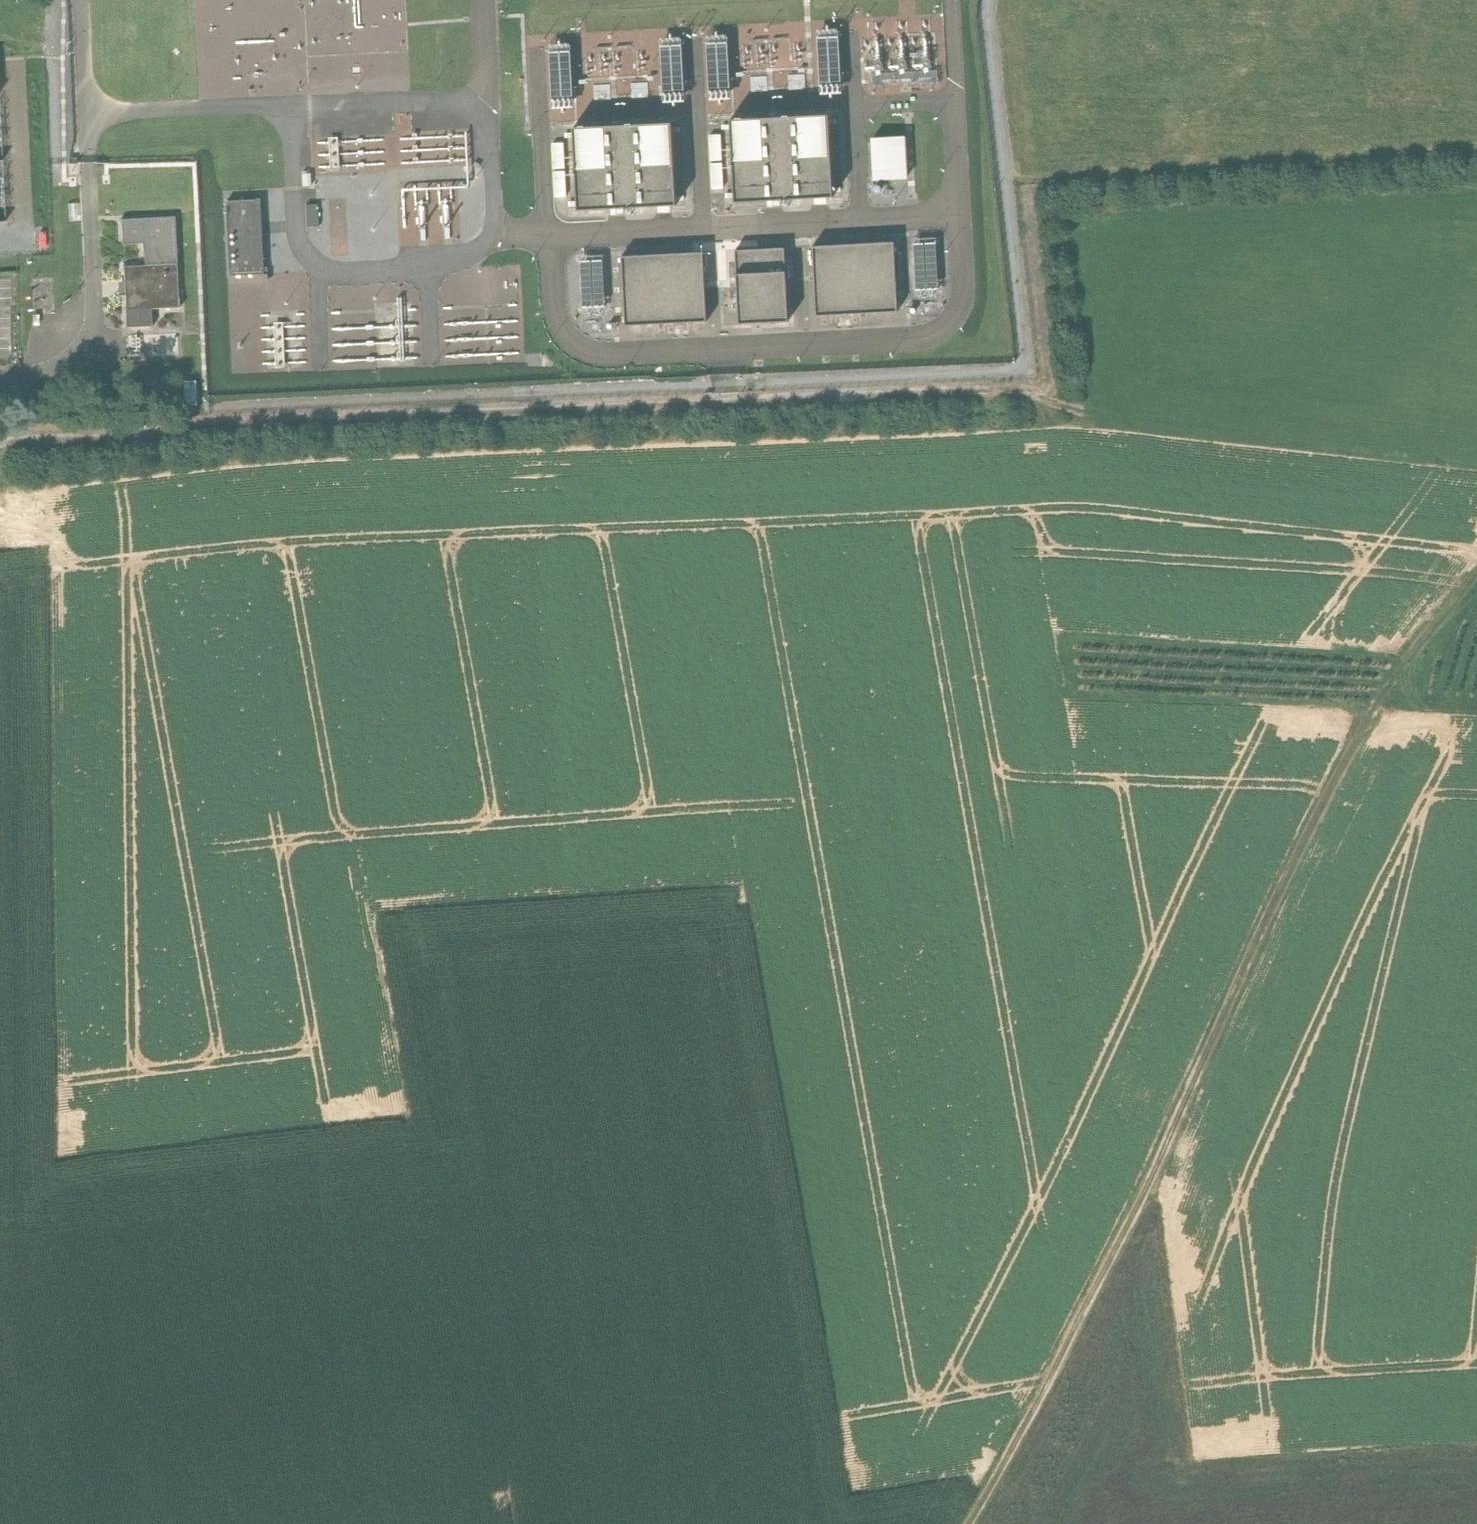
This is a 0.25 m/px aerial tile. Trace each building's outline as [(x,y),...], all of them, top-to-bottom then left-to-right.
[(836,28),(817,29),(820,94),(840,93),(836,28)] [(680,36),(662,36),(663,102),(682,101),(680,36)] [(729,36),(709,37),(711,101),(731,100),(729,36)] [(571,43),(550,44),(554,108),(575,107),(571,43)] [(828,116),(728,121),(732,201),(833,195),(828,116)] [(671,123),(570,129),(575,208),(675,203),(671,123)] [(908,133),(873,135),(876,182),(911,180),(908,133)] [(261,203),(227,203),(228,274),(262,273),(261,203)] [(177,217),(122,219),(124,243),(142,242),(143,266),(123,267),(125,313),(181,311),(177,217)] [(813,245),(815,315),(896,313),(894,244),(813,245)] [(623,253),(625,322),(706,320),(704,251),(623,253)] [(736,251),(742,326),(789,321),(785,251),(736,251)] [(603,255),(580,256),(583,313),(605,312),(603,255)] [(920,281),(938,282),(939,257),(920,256),(920,281)]
